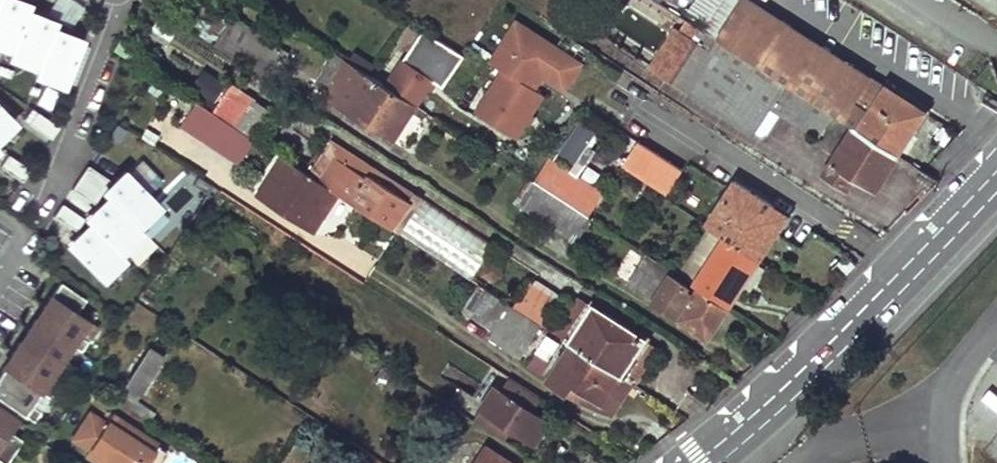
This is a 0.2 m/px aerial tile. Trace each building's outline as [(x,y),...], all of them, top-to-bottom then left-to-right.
[(12,0),(0,0),(0,42),(13,47),(27,13),(29,7),(12,0)] [(718,39),(743,0),(724,0),(704,30),(707,32),(718,39)] [(897,155),(925,113),(750,0),(743,0),(718,39),(820,105),(833,114),(855,127),(897,155)] [(208,33),(219,41),(233,19),(222,11),(208,33)] [(55,24),(27,13),(13,47),(11,54),(40,65),(53,32),(55,24)] [(651,67),(674,82),(698,45),(692,41),(701,28),(689,20),(680,34),(674,30),(651,67)] [(581,63),(517,22),(490,62),(503,70),(475,112),(514,138),(542,95),(533,89),(543,74),(564,89),(581,63)] [(704,30),(701,28),(692,41),(698,45),(707,32),(704,30)] [(432,80),(443,87),(463,56),(422,29),(386,85),(415,103),(416,104),(432,80)] [(82,43),(53,32),(37,72),(67,83),(82,43)] [(782,113),(805,128),(820,105),(718,39),(707,32),(698,45),(674,82),(754,133),(755,132),(771,106),(782,113)] [(325,93),(347,59),(336,52),(318,81),(325,93)] [(386,85),(347,59),(325,93),(393,137),(415,103),(386,85)] [(12,71),(6,68),(3,75),(10,78),(12,71)] [(204,70),(193,87),(215,101),(225,84),(204,70)] [(39,89),(32,86),(29,93),(36,95),(39,89)] [(257,104),(231,88),(215,113),(222,117),(241,129),(257,104)] [(215,113),(200,103),(185,126),(240,162),(255,139),(241,129),(222,117),(215,113)] [(257,104),(241,129),(255,139),(271,113),(257,104)] [(805,128),(818,137),(833,114),(820,105),(805,128)] [(14,120),(0,106),(0,133),(14,120)] [(782,113),(771,106),(755,132),(763,137),(769,133),(782,113)] [(37,111),(29,124),(51,139),(59,126),(52,122),(37,111)] [(897,155),(855,127),(825,173),(847,187),(855,176),(875,189),(897,155)] [(332,141),(310,174),(321,182),(337,157),(368,178),(371,175),(410,201),(414,194),(332,141)] [(623,166),(642,177),(657,153),(638,141),(623,166)] [(642,177),(668,193),(683,169),(657,153),(642,177)] [(0,165),(0,166),(22,181),(31,169),(24,165),(8,154),(0,165)] [(294,221),(313,233),(325,215),(321,212),(324,207),(328,210),(339,193),(321,182),(310,174),(283,157),(261,190),(298,215),(294,221)] [(321,182),(339,193),(357,204),(393,228),(410,201),(371,175),(368,178),(337,157),(321,182)] [(578,209),(586,214),(601,192),(581,180),(551,160),(536,182),(578,209)] [(110,180),(88,165),(80,177),(102,192),(110,180)] [(129,172),(106,194),(110,199),(136,225),(159,203),(129,172)] [(586,172),(581,180),(601,192),(605,185),(586,172)] [(102,192),(80,177),(72,188),(94,203),(102,192)] [(521,205),(562,232),(578,209),(536,182),(521,205)] [(711,227),(726,236),(753,255),(766,236),(771,239),(787,216),(735,182),(707,225),(711,227)] [(261,190),(257,196),(294,221),(298,215),(261,190)] [(136,225),(110,199),(88,220),(93,225),(119,252),(141,230),(136,225)] [(410,201),(393,228),(400,233),(418,206),(410,201)] [(562,232),(571,238),(586,214),(578,209),(562,232)] [(119,252),(93,225),(69,248),(100,278),(123,256),(119,252)] [(680,275),(694,285),(726,236),(711,227),(680,275)] [(699,288),(728,306),(759,258),(753,255),(726,236),(694,285),(699,288)] [(753,255),(759,258),(771,239),(766,236),(753,255)] [(728,306),(699,288),(694,295),(685,289),(687,286),(671,275),(673,271),(647,254),(627,284),(703,334),(709,324),(714,327),(728,306)] [(41,409),(31,403),(40,390),(49,396),(56,386),(47,379),(56,366),(65,373),(72,362),(63,356),(72,343),(81,349),(87,339),(78,333),(88,319),(76,311),(85,297),(60,281),(0,371),(0,397),(33,420),(41,409)] [(515,308),(480,285),(464,310),(494,329),(524,349),(541,324),(515,308)] [(556,301),(530,285),(515,308),(541,324),(556,301)] [(555,333),(569,342),(591,308),(577,299),(555,333)] [(569,342),(571,344),(620,375),(642,342),(644,338),(593,306),(591,308),(569,342)] [(703,334),(708,337),(714,327),(709,324),(703,334)] [(494,329),(489,337),(519,357),(524,349),(494,329)] [(656,351),(642,342),(620,375),(632,384),(635,380),(636,382),(656,351)] [(620,375),(571,344),(547,382),(565,394),(571,384),(602,403),(620,375)] [(127,384),(140,392),(162,355),(149,348),(127,384)] [(537,352),(528,365),(541,374),(549,361),(537,352)] [(632,384),(620,375),(602,403),(571,384),(565,394),(597,412),(612,414),(632,384)] [(474,420),(505,440),(513,428),(536,443),(550,421),(533,411),(542,397),(510,377),(501,390),(495,386),(474,420)] [(140,392),(127,384),(119,398),(150,420),(155,412),(153,411),(135,399),(140,392)] [(59,427),(74,437),(90,412),(75,402),(59,427)] [(72,441),(106,462),(107,462),(118,445),(131,453),(144,433),(97,402),(90,412),(74,437),(72,441)] [(3,462),(6,462),(21,439),(8,430),(16,418),(0,407),(0,461),(3,462)] [(131,453),(118,445),(107,462),(136,462),(152,439),(144,433),(131,453)] [(486,446),(475,462),(512,462),(486,446)]
